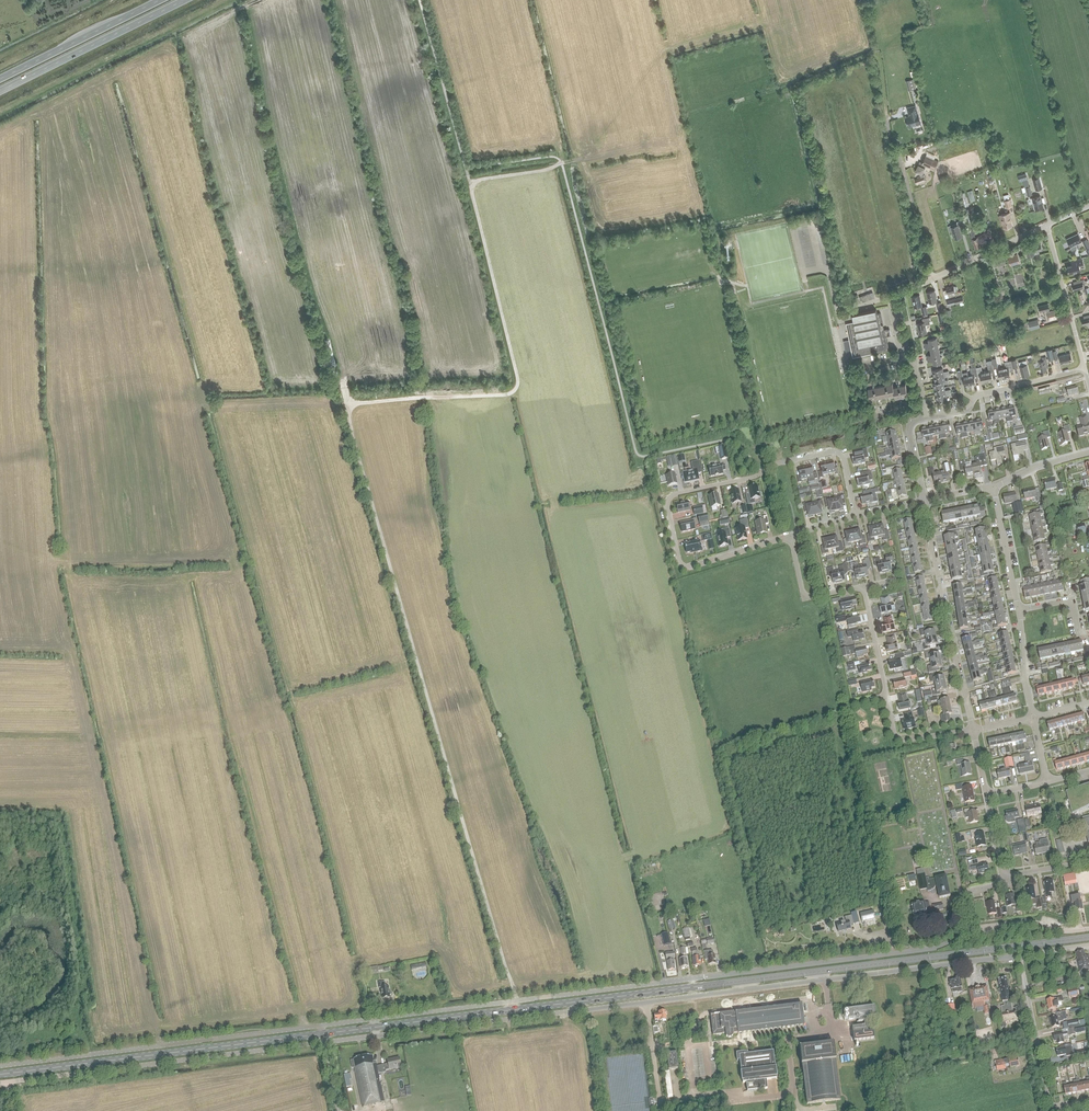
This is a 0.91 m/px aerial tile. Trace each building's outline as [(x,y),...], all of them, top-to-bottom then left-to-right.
[(913,79),(907,81),(910,90),(916,89),(913,79)] [(908,127),(914,126),(913,125),(920,123),(918,115),(915,106),(907,108),(910,117),(906,118),(908,127)] [(938,161),(926,155),(922,163),(935,168),(938,161)] [(917,179),(915,180),(916,184),(919,183),(919,184),(927,181),(924,175),(923,172),(925,168),(918,165),(915,171),(919,173),(921,176),(917,177),(917,179)] [(1033,179),(1036,190),(1042,188),(1039,178),(1033,179)] [(1032,198),(1036,210),(1044,208),(1040,196),(1032,198)] [(969,206),(966,197),(960,198),(963,208),(969,206)] [(969,209),(964,210),(968,223),(972,222),(969,209)] [(1011,218),(1010,212),(1000,215),(1002,223),(1003,223),(1005,228),(1012,226),(1010,218),(1011,218)] [(951,227),(954,239),(962,237),(960,233),(964,232),(961,220),(957,222),(957,225),(951,227)] [(975,249),(980,247),(980,245),(981,245),(979,236),(975,237),(975,234),(973,229),(969,230),(971,235),(970,235),(973,243),(974,243),(975,249)] [(1071,246),(1072,250),(1076,248),(1079,247),(1077,243),(1081,241),(1078,234),(1067,239),(1071,246)] [(1028,256),(1034,255),(1034,254),(1039,253),(1038,251),(1042,250),(1040,243),(1031,246),(1025,248),(1028,256)] [(1017,255),(1009,257),(1011,264),(1019,262),(1017,255)] [(1069,274),(1081,271),(1079,266),(1084,265),(1082,258),(1074,260),(1075,264),(1067,266),(1069,274)] [(1075,283),(1072,284),(1074,290),(1084,288),(1084,285),(1085,284),(1084,279),(1075,282),(1075,283)] [(955,286),(954,286),(950,287),(950,286),(946,288),(947,290),(943,291),(945,295),(948,294),(948,296),(952,295),(951,293),(955,292),(955,291),(956,290),(957,289),(957,287),(955,286)] [(937,302),(935,291),(927,292),(929,303),(937,302)] [(861,296),(859,297),(861,300),(862,300),(863,302),(871,299),(874,297),(874,295),(873,292),(869,294),(861,296)] [(922,306),(919,295),(912,297),(914,308),(922,306)] [(963,297),(947,301),(948,306),(964,302),(963,297)] [(1059,316),(1058,311),(1055,312),(1054,311),(1049,312),(1049,310),(1049,309),(1048,304),(1039,306),(1040,312),(1046,310),(1047,313),(1049,320),(1057,318),(1056,316),(1059,316)] [(854,322),(846,324),(851,352),(853,357),(853,358),(856,357),(859,356),(871,354),(872,353),(889,350),(886,336),(889,335),(887,329),(884,329),(883,326),(880,313),(876,314),(875,311),(853,315),(854,322)] [(923,322),(917,324),(920,335),(927,333),(925,325),(930,324),(929,321),(931,321),(930,317),(923,319),(923,322)] [(1040,327),(1038,321),(1029,323),(1031,330),(1040,327)] [(924,343),(925,346),(938,343),(937,337),(928,339),(929,342),(924,343)] [(927,355),(927,359),(941,356),(940,350),(931,351),(931,354),(927,355)] [(1059,356),(1061,364),(1072,361),(1070,353),(1059,356)] [(942,362),(941,356),(927,359),(928,362),(933,361),(933,364),(942,362)] [(1045,357),(1041,358),(1041,361),(1039,362),(1033,363),(1035,368),(1040,367),(1041,372),(1047,371),(1046,368),(1048,367),(1045,357)] [(1003,367),(1005,378),(1011,377),(1009,372),(1013,371),(1011,360),(1004,362),(1005,367),(1003,367)] [(989,370),(986,371),(988,382),(993,381),(991,372),(994,372),(993,364),(988,365),(989,370)] [(1030,374),(1027,364),(1020,366),(1023,376),(1030,374)] [(971,374),(968,375),(971,385),(976,384),(974,376),(977,375),(976,368),(976,366),(970,368),(971,374)] [(981,366),(976,368),(977,375),(981,374),(982,383),(988,382),(986,371),(982,372),(981,366)] [(934,376),(949,373),(949,371),(944,372),(943,368),(932,370),(934,376)] [(965,386),(971,385),(968,375),(968,372),(963,373),(962,370),(958,370),(959,379),(964,378),(965,386)] [(943,381),(945,380),(945,377),(950,376),(949,373),(934,376),(935,382),(943,381)] [(888,395),(894,394),(895,394),(893,387),(893,383),(888,384),(887,383),(888,383),(887,378),(885,379),(888,395)] [(880,386),(882,397),(888,395),(885,379),(883,379),(884,384),(884,383),(884,385),(880,386)] [(900,380),(898,380),(901,397),(908,395),(905,384),(901,385),(900,384),(901,384),(900,380)] [(948,380),(945,380),(943,381),(935,382),(933,383),(934,389),(944,387),(943,383),(949,382),(948,380)] [(870,399),(876,398),(873,381),(871,382),(872,386),(872,387),(868,388),(870,399)] [(882,397),(880,386),(875,387),(875,385),(876,385),(875,381),(873,381),(876,398),(882,397)] [(944,387),(934,389),(935,395),(951,392),(950,389),(945,390),(944,387)] [(1079,394),(1077,387),(1063,391),(1064,395),(1068,394),(1068,397),(1079,394)] [(951,392),(935,395),(937,401),(947,399),(946,396),(951,395),(951,392)] [(1008,408),(1010,422),(1013,421),(1012,417),(1016,416),(1014,407),(1008,408)] [(1010,422),(1008,408),(1001,409),(1003,419),(1006,418),(1007,423),(1010,422)] [(995,411),(997,425),(1000,424),(999,419),(1003,419),(1001,409),(995,411)] [(997,425),(995,411),(989,412),(988,412),(989,421),(993,421),(994,425),(997,425)] [(1077,427),(1080,436),(1088,434),(1088,424),(1086,416),(1080,418),(1082,425),(1077,427)] [(981,419),(975,421),(978,435),(981,434),(980,430),(984,429),(981,419)] [(975,436),(978,435),(975,421),(968,422),(970,432),(974,431),(975,436)] [(968,422),(962,424),(965,438),(968,437),(967,433),(970,432),(968,422)] [(947,424),(941,425),(944,439),(946,439),(946,434),(949,433),(947,424)] [(965,438),(962,424),(955,425),(957,435),(961,434),(962,438),(965,438)] [(941,425),(934,426),(936,436),(939,435),(940,440),(944,439),(941,425)] [(1063,427),(1064,432),(1059,434),(1060,437),(1058,437),(1060,445),(1068,443),(1068,442),(1070,442),(1067,433),(1071,432),(1069,425),(1063,427)] [(932,437),(936,436),(934,426),(928,428),(931,442),(933,441),(932,437)] [(931,442),(928,428),(921,429),(923,439),(927,438),(928,442),(931,442)] [(882,437),(883,441),(897,438),(896,431),(886,433),(887,437),(882,437)] [(1043,432),(1044,437),(1038,439),(1041,450),(1047,449),(1047,447),(1049,447),(1047,438),(1050,438),(1048,431),(1043,432)] [(888,443),(889,446),(899,444),(897,438),(883,441),(884,444),(888,443)] [(1027,441),(1011,445),(1013,456),(1019,455),(1020,461),(1025,460),(1023,449),(1028,448),(1027,441)] [(885,451),(886,454),(900,451),(899,444),(889,446),(890,450),(885,451)] [(725,445),(719,447),(721,460),(727,458),(725,445)] [(994,452),(989,453),(990,461),(996,460),(997,466),(1003,465),(1001,454),(1005,453),(1004,446),(994,448),(994,452)] [(852,457),(854,465),(865,462),(864,459),(869,458),(867,449),(854,451),(855,456),(852,457)] [(901,457),(900,451),(886,454),(886,456),(887,456),(888,460),(901,457)] [(976,464),(971,465),(974,477),(981,475),(980,467),(988,465),(986,457),(979,459),(979,457),(976,457),(975,459),(976,464)] [(698,479),(697,473),(696,470),(701,469),(699,461),(691,463),(693,471),(683,473),(685,482),(690,481),(691,482),(693,481),(693,480),(698,479)] [(833,462),(827,463),(829,474),(835,472),(836,475),(839,474),(838,468),(835,468),(833,462)] [(974,477),(971,465),(965,466),(964,462),(959,463),(961,471),(965,470),(967,478),(974,477)] [(823,475),(829,474),(827,463),(820,464),(822,471),(818,472),(820,478),(823,477),(823,475)] [(940,472),(942,483),(949,481),(948,473),(951,472),(950,464),(944,465),(946,471),(940,472)] [(722,471),(726,470),(725,465),(721,465),(708,468),(710,477),(715,476),(718,476),(718,475),(723,474),(722,471)] [(805,468),(808,478),(814,477),(814,479),(818,478),(817,472),(813,473),(812,466),(805,468)] [(808,478),(805,468),(799,469),(800,476),(797,476),(798,483),(802,482),(801,480),(808,478)] [(942,483),(940,472),(934,473),(933,468),(928,469),(929,476),(933,476),(935,484),(942,483)] [(893,471),(895,479),(903,478),(901,469),(893,471)] [(861,474),(861,478),(856,479),(858,488),(870,485),(869,482),(872,481),(870,472),(861,474)] [(675,473),(666,475),(668,486),(677,484),(675,473)] [(895,479),(897,488),(904,486),(903,478),(895,479)] [(1056,487),(1055,479),(1044,482),(1046,490),(1056,487)] [(757,486),(749,488),(750,495),(746,496),(748,505),(755,503),(754,499),(760,498),(757,486)] [(906,495),(904,486),(897,488),(898,497),(906,495)] [(861,497),(863,506),(874,503),(873,500),(877,499),(875,494),(879,493),(878,489),(863,493),(864,497),(861,497)] [(1036,494),(1035,489),(1024,491),(1025,499),(1036,497),(1037,502),(1041,501),(1040,493),(1036,494)] [(738,490),(730,492),(733,504),(741,502),(738,490)] [(1015,493),(1010,494),(1008,494),(1003,495),(1005,504),(1013,502),(1014,504),(1013,504),(1014,513),(1023,511),(1021,502),(1017,503),(1015,493)] [(711,507),(720,506),(718,494),(709,496),(711,507)] [(841,499),(835,500),(837,511),(839,510),(840,511),(844,510),(842,503),(845,502),(845,504),(846,504),(844,495),(840,495),(841,499)] [(835,511),(837,511),(835,500),(828,501),(828,498),(824,499),(826,508),(826,506),(829,505),(831,513),(835,512),(835,511)] [(820,503),(813,505),(816,515),(818,515),(818,516),(822,515),(821,507),(824,507),(824,508),(822,499),(819,500),(820,503)] [(678,513),(690,510),(688,502),(676,504),(678,513)] [(816,515),(813,505),(807,506),(806,503),(803,503),(805,513),(805,512),(805,511),(808,510),(809,518),(813,517),(813,516),(816,515)] [(703,513),(702,506),(693,508),(695,515),(703,513)] [(983,515),(985,515),(984,508),(979,509),(979,506),(972,507),(974,517),(978,516),(978,519),(983,518),(983,515)] [(974,517),(972,507),(966,508),(968,518),(974,517)] [(962,522),(962,519),(960,509),(954,510),(956,520),(959,520),(960,521),(961,522),(962,522)] [(956,520),(954,510),(948,511),(950,521),(956,520)] [(943,523),(950,521),(948,511),(941,513),(943,523)] [(1030,522),(1041,520),(1040,518),(1040,515),(1043,514),(1043,512),(1039,511),(1039,513),(1029,515),(1030,522)] [(708,521),(707,513),(698,515),(699,523),(704,522),(708,521)] [(758,535),(767,533),(765,525),(769,524),(767,516),(763,517),(764,520),(755,522),(758,535)] [(1040,518),(1041,520),(1030,522),(1031,528),(1042,526),(1042,524),(1041,521),(1044,520),(1044,518),(1040,518)] [(740,521),(741,528),(736,529),(738,541),(747,539),(745,529),(749,528),(747,519),(740,521)] [(903,521),(905,529),(913,528),(911,519),(903,521)] [(680,523),(682,532),(695,529),(693,520),(680,523)] [(1042,524),(1042,526),(1031,528),(1033,535),(1043,533),(1043,531),(1042,527),(1046,527),(1045,524),(1042,524)] [(1086,532),(1084,524),(1076,526),(1078,534),(1086,532)] [(878,526),(876,527),(879,538),(883,537),(883,541),(890,540),(888,531),(884,532),(883,525),(882,526),(882,525),(879,525),(878,526)] [(879,538),(876,527),(874,527),(873,527),(870,527),(870,528),(869,528),(871,535),(867,535),(868,543),(875,541),(874,538),(878,537),(878,538),(879,538)] [(720,547),(728,545),(726,538),(731,537),(729,528),(722,530),(723,534),(717,535),(720,547)] [(905,529),(907,538),(915,537),(913,528),(905,529)] [(975,538),(977,537),(987,535),(986,529),(976,531),(976,535),(974,535),(975,538)] [(853,532),(855,542),(859,541),(860,545),(866,543),(865,536),(861,537),(860,530),(859,531),(859,530),(855,530),(855,531),(853,532)] [(855,542),(853,532),(851,532),(850,531),(846,532),(847,533),(846,533),(847,540),(844,540),(845,547),(852,546),(851,543),(855,542)] [(944,537),(945,543),(955,541),(954,538),(957,537),(956,531),(944,533),(945,537),(944,537)] [(1043,531),(1043,533),(1033,535),(1034,541),(1045,539),(1044,534),(1047,533),(1047,531),(1043,531)] [(977,537),(978,543),(988,541),(987,535),(977,537)] [(830,539),(832,549),(836,548),(837,552),(844,551),(842,543),(838,544),(837,537),(836,538),(836,537),(833,537),(832,538),(830,539)] [(907,538),(909,547),(916,545),(915,537),(907,538)] [(832,549),(830,539),(828,539),(827,539),(824,539),(824,540),(823,540),(825,547),(821,547),(822,555),(829,553),(828,550),(832,549)] [(702,551),(700,540),(689,543),(689,544),(685,545),(686,553),(691,552),(691,553),(702,551)] [(955,541),(945,543),(946,549),(956,547),(955,544),(957,544),(959,542),(958,541),(955,541)] [(977,550),(979,549),(989,547),(988,541),(978,543),(979,547),(976,547),(977,550)] [(1036,553),(1047,551),(1047,550),(1046,546),(1050,545),(1049,543),(1045,543),(1046,545),(1035,547),(1036,553)] [(909,547),(910,556),(918,554),(916,545),(909,547)] [(956,547),(946,549),(947,555),(957,554),(956,550),(960,550),(959,547),(956,547)] [(979,549),(980,553),(978,553),(978,556),(980,555),(989,554),(990,553),(989,547),(979,549)] [(1047,550),(1047,551),(1036,553),(1038,560),(1049,558),(1048,556),(1047,552),(1051,552),(1051,550),(1047,550)] [(960,553),(957,554),(947,555),(948,561),(958,560),(958,556),(961,556),(960,553)] [(990,553),(989,554),(980,555),(981,562),(989,560),(992,560),(990,553)] [(910,556),(912,564),(920,563),(918,554),(910,556)] [(892,571),(890,564),(894,563),(892,555),(885,556),(886,560),(883,561),(886,572),(889,572),(889,571),(892,571)] [(1048,556),(1049,558),(1038,560),(1039,566),(1050,564),(1050,562),(1049,559),(1052,558),(1052,556),(1048,556)] [(862,561),(863,565),(860,566),(863,577),(865,577),(865,576),(868,576),(867,568),(871,567),(869,558),(865,559),(865,561),(862,561)] [(886,572),(883,561),(880,562),(880,558),(873,559),(875,566),(878,565),(880,573),(883,573),(886,572)] [(993,566),(992,560),(989,560),(981,562),(982,565),(979,565),(979,568),(982,568),(993,566)] [(845,581),(843,573),(849,572),(847,562),(844,562),(844,565),(839,566),(840,570),(837,571),(839,582),(842,582),(842,581),(845,581)] [(1050,562),(1050,564),(1039,566),(1040,573),(1051,570),(1050,565),(1054,565),(1053,562),(1050,562)] [(863,577),(860,566),(857,567),(856,563),(850,564),(852,571),(855,570),(857,578),(860,577),(860,578),(863,577)] [(922,571),(920,563),(912,564),(914,573),(922,571)] [(994,572),(993,566),(982,568),(984,574),(994,572)] [(836,583),(839,582),(837,571),(834,572),(833,567),(827,569),(828,576),(832,575),(833,583),(836,582),(836,583)] [(963,571),(960,572),(950,574),(952,580),(962,578),(961,575),(964,574),(963,571)] [(985,586),(985,589),(990,588),(989,586),(998,585),(996,578),(995,578),(995,575),(985,577),(986,581),(988,580),(989,585),(985,586)] [(915,578),(917,587),(925,586),(923,576),(915,578)] [(1053,581),(1055,581),(1057,592),(1064,591),(1062,580),(1056,581),(1056,577),(1053,578),(1053,581)] [(1047,583),(1049,582),(1051,593),(1057,592),(1055,581),(1053,581),(1050,582),(1049,579),(1047,579),(1047,583)] [(1081,592),(1088,591),(1088,579),(1080,580),(1081,586),(1080,586),(1081,592)] [(1040,584),(1042,584),(1044,595),(1051,593),(1049,582),(1047,583),(1043,583),(1043,580),(1040,580),(1040,584)] [(1034,586),(1036,585),(1038,596),(1044,595),(1042,584),(1040,584),(1037,585),(1036,581),(1034,582),(1034,586)] [(1027,587),(1029,586),(1032,597),(1038,596),(1036,585),(1034,586),(1030,586),(1030,583),(1027,583),(1027,587)] [(1029,586),(1027,587),(1024,588),(1023,584),(1021,585),(1021,588),(1023,588),(1025,599),(1032,597),(1029,586)] [(953,586),(954,593),(963,592),(965,592),(965,590),(962,590),(961,585),(953,586)] [(986,593),(987,595),(991,594),(991,593),(999,591),(998,585),(989,586),(990,588),(990,592),(986,593)] [(917,587),(919,596),(927,594),(925,586),(917,587)] [(988,599),(988,602),(992,601),(992,600),(1001,598),(999,591),(991,593),(991,594),(992,598),(988,599)] [(963,592),(954,593),(956,600),(964,599),(963,594),(966,594),(965,592),(963,592)] [(919,596),(921,604),(928,603),(927,594),(919,596)] [(853,606),(857,605),(856,598),(851,599),(841,601),(840,597),(837,598),(837,597),(832,599),(832,603),(838,602),(838,601),(840,601),(843,611),(853,609),(853,606)] [(883,605),(880,605),(881,613),(884,613),(885,613),(886,613),(887,613),(888,612),(889,612),(892,611),(895,610),(895,606),(891,606),(890,603),(889,597),(881,598),(882,603),(883,605)] [(993,605),(989,606),(989,608),(994,607),(993,606),(1002,605),(1001,598),(992,600),(992,601),(993,605)] [(964,599),(956,600),(957,608),(967,606),(967,604),(964,604),(964,599)] [(921,604),(922,613),(930,612),(928,603),(921,604)] [(995,614),(994,613),(1003,611),(1002,605),(993,606),(994,607),(994,612),(990,613),(991,615),(995,614)] [(967,606),(957,608),(958,615),(966,614),(965,608),(968,608),(967,606)] [(996,621),(996,620),(1005,618),(1003,611),(994,613),(995,614),(996,618),(992,619),(992,622),(996,621)] [(930,612),(922,613),(924,622),(932,620),(930,612)] [(845,614),(835,617),(836,624),(846,621),(845,614)] [(966,614),(958,615),(959,622),(967,621),(967,618),(966,614)] [(855,616),(847,618),(848,625),(857,623),(856,623),(861,622),(859,615),(855,616)] [(881,624),(883,632),(895,630),(893,622),(891,616),(884,618),(885,624),(881,624)] [(996,620),(996,621),(997,625),(993,626),(993,628),(998,627),(998,626),(1006,625),(1005,618),(996,620)] [(967,621),(959,622),(960,629),(968,628),(967,623),(967,621)] [(981,624),(982,626),(983,633),(990,632),(988,625),(987,625),(987,623),(981,624)] [(860,639),(864,638),(863,632),(859,633),(858,629),(847,631),(848,637),(853,636),(854,641),(860,640),(860,639)] [(927,629),(920,631),(921,636),(925,636),(926,639),(936,638),(934,631),(927,632),(927,629)] [(1001,642),(1000,641),(1009,639),(1008,632),(999,634),(1000,639),(996,640),(996,643),(1001,642)] [(894,636),(887,637),(888,642),(888,644),(886,644),(887,652),(898,650),(896,642),(894,636)] [(927,643),(923,644),(924,650),(930,649),(936,648),(936,645),(937,644),(936,638),(926,639),(927,643)] [(962,640),(964,646),(971,645),(975,644),(974,642),(971,643),(970,638),(962,640)] [(1009,639),(1000,641),(1001,642),(1002,646),(997,647),(998,650),(1002,649),(1002,648),(1010,646),(1009,639)] [(1081,640),(1075,641),(1077,652),(1083,650),(1081,640)] [(1075,641),(1069,643),(1071,653),(1077,652),(1075,641)] [(1065,654),(1071,653),(1069,643),(1063,644),(1065,654)] [(975,644),(971,645),(964,646),(966,653),(973,651),(972,647),(975,646),(975,644)] [(1056,645),(1059,656),(1065,654),(1063,644),(1056,645)] [(1052,657),(1056,656),(1056,658),(1059,658),(1059,656),(1056,645),(1050,647),(1052,657)] [(1010,646),(1002,648),(1002,649),(1003,653),(999,654),(999,656),(1003,655),(1003,654),(1012,652),(1010,646)] [(1046,658),(1052,657),(1050,647),(1044,648),(1046,658)] [(850,655),(848,648),(842,649),(843,657),(850,655)] [(868,654),(867,648),(862,649),(862,648),(855,650),(851,651),(852,655),(856,654),(857,658),(864,656),(864,655),(868,654)] [(1046,658),(1044,648),(1038,649),(1040,659),(1046,658)] [(973,651),(966,653),(968,661),(975,659),(978,658),(978,656),(975,656),(973,651)] [(930,659),(931,663),(940,661),(939,654),(932,655),(931,652),(925,654),(926,659),(930,659)] [(1003,654),(1003,655),(1004,659),(1000,660),(1001,663),(1005,662),(1005,661),(1013,659),(1012,652),(1003,654)] [(903,654),(896,655),(897,659),(889,661),(890,664),(889,664),(889,665),(889,666),(890,666),(890,667),(891,669),(902,667),(900,659),(904,658),(903,654)] [(978,658),(975,659),(968,661),(969,667),(977,665),(976,660),(979,660),(978,658)] [(1013,659),(1005,661),(1005,662),(1006,666),(1001,667),(1002,669),(1006,669),(1006,668),(1015,666),(1013,659)] [(942,667),(940,661),(931,663),(932,666),(928,667),(929,673),(940,671),(939,668),(942,667)] [(866,665),(865,664),(858,666),(860,674),(867,672),(867,671),(871,670),(870,664),(866,665)] [(977,665),(969,667),(971,674),(979,673),(982,672),(982,671),(979,671),(977,665)] [(1006,668),(1006,669),(1007,673),(1003,674),(1003,676),(1008,675),(1008,674),(1016,673),(1015,666),(1006,668)] [(982,672),(979,673),(971,674),(973,682),(981,680),(980,676),(983,676),(983,675),(982,672)] [(940,674),(936,675),(930,676),(931,682),(935,681),(936,685),(945,683),(945,680),(944,677),(941,677),(940,674)] [(1082,677),(1079,678),(1080,681),(1083,681),(1084,685),(1088,684),(1088,675),(1082,677)] [(906,682),(905,680),(905,679),(893,681),(895,689),(907,687),(906,686),(907,686),(908,685),(907,682),(906,682)] [(1077,679),(1073,680),(1073,679),(1066,681),(1068,689),(1075,687),(1074,682),(1077,682),(1077,679)] [(861,682),(863,692),(872,690),(871,688),(875,687),(873,680),(869,681),(861,682)] [(1066,681),(1059,683),(1061,690),(1068,689),(1066,681)] [(1008,693),(1011,692),(1011,690),(1016,688),(1015,685),(1012,686),(1011,682),(1005,684),(1006,688),(1008,693)] [(945,683),(936,685),(936,689),(932,690),(934,696),(940,694),(939,691),(947,690),(945,683)] [(1059,683),(1052,684),(1053,692),(1061,690),(1059,683)] [(1052,684),(1044,686),(1046,694),(1053,692),(1052,684)] [(1039,695),(1046,694),(1044,686),(1039,687),(1038,685),(1035,685),(1036,690),(1037,689),(1039,695)] [(1004,694),(1005,697),(1001,698),(1003,705),(1010,703),(1008,693),(1006,688),(1003,689),(1004,694)] [(1012,695),(1011,692),(1008,693),(1010,703),(1018,701),(1016,695),(1012,695)] [(906,694),(898,695),(900,702),(898,702),(900,710),(910,708),(909,700),(907,700),(906,694)] [(989,709),(996,707),(994,700),(993,697),(990,698),(991,701),(987,702),(989,709)] [(938,702),(938,705),(933,706),(934,710),(950,706),(949,698),(941,700),(938,701),(938,702)] [(1003,705),(1001,698),(994,700),(996,707),(1003,705)] [(981,711),(989,709),(987,702),(986,699),(983,700),(983,703),(979,704),(981,711)] [(950,721),(949,714),(952,713),(950,706),(934,710),(934,713),(940,712),(940,711),(943,711),(944,715),(941,715),(943,722),(950,721)] [(911,728),(912,727),(915,726),(914,718),(913,718),(912,713),(904,714),(905,718),(906,719),(902,720),(903,724),(904,729),(905,729),(904,729),(904,727),(907,726),(908,728),(911,728)] [(1076,715),(1078,722),(1078,724),(1079,727),(1082,727),(1081,724),(1081,721),(1085,720),(1083,713),(1076,715)] [(1069,717),(1071,724),(1073,723),(1078,722),(1076,715),(1069,717)] [(1062,719),(1064,726),(1071,724),(1069,717),(1062,719)] [(1062,719),(1055,721),(1057,728),(1064,726),(1062,719)] [(1057,728),(1055,721),(1047,723),(1049,730),(1057,728)] [(1025,732),(1018,734),(1019,741),(1020,744),(1022,744),(1022,741),(1026,740),(1025,732)] [(1010,736),(1012,743),(1016,742),(1019,741),(1018,734),(1010,736)] [(1005,744),(1012,743),(1010,736),(1003,737),(1005,744)] [(1003,737),(996,739),(997,746),(1005,744),(1003,737)] [(996,739),(989,740),(988,740),(989,743),(990,747),(997,746),(996,739)] [(1026,764),(1018,765),(1020,774),(1034,771),(1032,762),(1031,763),(1030,756),(1029,752),(1020,754),(1021,758),(1025,757),(1026,764)] [(1086,762),(1084,755),(1077,757),(1079,764),(1086,762)] [(1070,759),(1072,766),(1079,764),(1077,757),(1073,758),(1072,756),(1069,757),(1070,759)] [(1009,768),(1007,769),(1006,768),(1014,766),(1012,757),(1004,759),(1006,769),(997,771),(999,778),(1011,776),(1009,768)] [(1067,760),(1063,761),(1065,768),(1072,766),(1070,759),(1069,757),(1067,757),(1066,759),(1067,760)] [(961,764),(964,776),(972,774),(969,762),(965,763),(964,759),(956,761),(957,765),(961,764)] [(1057,770),(1065,768),(1063,761),(1057,763),(1056,759),(1053,760),(1055,764),(1056,764),(1057,770)] [(966,802),(975,800),(975,799),(974,800),(973,793),(974,793),(972,786),(963,788),(962,783),(956,785),(957,790),(963,789),(966,802)] [(1085,790),(1084,786),(1066,791),(1072,813),(1088,807),(1088,788),(1085,790)] [(1026,807),(1028,816),(1037,814),(1037,813),(1041,812),(1040,805),(1026,807)] [(979,821),(977,810),(973,811),(973,808),(964,810),(966,818),(969,817),(971,823),(979,821)] [(1006,812),(1007,816),(1005,816),(1006,820),(1006,822),(1007,822),(1008,823),(1010,823),(1012,822),(1012,823),(1015,822),(1014,818),(1019,817),(1018,809),(1006,812)] [(1024,819),(1017,820),(1018,826),(1019,829),(1019,830),(1026,829),(1025,824),(1024,819)] [(976,837),(978,847),(987,845),(984,832),(980,833),(979,829),(971,831),(973,838),(976,837)] [(1037,846),(1035,846),(1037,854),(1049,852),(1048,847),(1049,847),(1048,839),(1040,840),(1040,842),(1036,843),(1037,846)] [(1065,852),(1062,839),(1056,841),(1059,854),(1065,852)] [(1027,853),(1025,843),(1013,845),(1015,855),(1027,853)] [(971,866),(972,871),(979,869),(980,875),(980,873),(989,870),(990,872),(990,871),(988,862),(988,863),(980,865),(978,859),(969,861),(970,866),(971,866)] [(937,885),(939,898),(950,896),(946,876),(943,876),(943,874),(938,875),(938,877),(935,878),(929,880),(928,878),(926,878),(925,874),(923,869),(916,870),(917,875),(920,889),(927,888),(927,891),(931,890),(931,888),(933,888),(936,884),(937,884),(937,885)] [(1077,883),(1075,873),(1063,875),(1065,886),(1077,883)] [(1045,891),(1046,897),(1052,897),(1051,892),(1054,892),(1053,880),(1044,882),(1046,891),(1045,891)] [(1036,898),(1034,887),(1026,888),(1028,900),(1031,899),(1032,904),(1033,904),(1037,904),(1037,908),(1042,907),(1041,897),(1036,898)] [(1006,901),(1007,906),(1012,905),(1013,908),(1015,907),(1016,912),(1023,911),(1021,902),(1016,903),(1016,899),(1015,900),(1014,894),(1006,895),(1007,900),(1006,901)] [(1072,903),(1075,902),(1076,911),(1083,910),(1081,901),(1080,895),(1071,897),(1072,902),(1072,903)] [(912,904),(914,916),(927,914),(927,910),(930,909),(928,901),(925,902),(912,904)] [(989,914),(996,913),(994,901),(986,903),(986,906),(987,906),(989,914)] [(875,919),(873,910),(860,913),(862,922),(875,919)] [(672,921),(670,914),(664,915),(666,922),(668,931),(675,929),(673,920),(672,921)] [(846,922),(836,924),(838,931),(851,928),(850,925),(853,924),(851,915),(845,917),(846,922)] [(670,944),(668,932),(661,934),(664,945),(670,944)] [(684,948),(680,948),(681,955),(683,955),(684,958),(680,959),(681,967),(682,967),(682,968),(685,968),(685,967),(688,966),(686,958),(684,948)] [(692,957),(693,966),(695,966),(697,966),(697,965),(701,965),(699,956),(697,957),(696,948),(691,949),(691,952),(692,952),(693,957),(692,957)] [(712,950),(704,951),(705,960),(708,959),(709,964),(710,964),(710,965),(711,965),(713,964),(716,963),(714,955),(712,955),(712,950)] [(1082,978),(1087,977),(1086,970),(1088,969),(1088,957),(1088,956),(1085,956),(1084,951),(1076,953),(1078,959),(1076,959),(1080,971),(1082,978)] [(665,954),(666,959),(667,959),(668,962),(667,962),(668,970),(675,970),(674,965),(675,965),(674,961),(674,958),(675,958),(674,953),(665,954)] [(961,977),(956,978),(956,979),(950,980),(951,989),(952,989),(953,992),(958,991),(958,992),(962,991),(962,987),(961,977)] [(1009,992),(1006,977),(998,979),(1003,1002),(1004,1002),(1011,1000),(1009,992)] [(381,988),(382,999),(390,998),(390,996),(391,994),(391,992),(389,991),(389,986),(385,987),(385,982),(379,983),(380,988),(381,988)] [(980,987),(979,987),(977,988),(976,988),(976,989),(969,990),(973,1009),(976,1008),(983,1007),(984,1010),(985,1014),(989,1014),(987,1006),(985,1006),(985,1002),(990,1001),(987,987),(980,988),(980,987)] [(1078,988),(1068,990),(1069,997),(1079,996),(1078,988)] [(1063,996),(1047,1000),(1049,1010),(1056,1008),(1056,1007),(1059,1006),(1059,1002),(1064,1001),(1063,996)] [(1011,1000),(1004,1002),(1005,1005),(1001,1006),(1003,1013),(999,1014),(1001,1022),(1018,1019),(1016,1011),(1013,1011),(1011,1000)] [(804,1026),(802,1004),(735,1012),(735,1014),(734,1014),(734,1012),(711,1015),(713,1035),(722,1034),(722,1033),(725,1033),(726,1036),(728,1038),(731,1037),(733,1035),(733,1034),(738,1033),(738,1034),(804,1026)] [(947,1005),(946,1006),(948,1014),(956,1012),(954,1004),(947,1005)] [(874,1007),(843,1011),(845,1021),(854,1020),(856,1019),(858,1021),(859,1027),(852,1028),(853,1035),(854,1041),(874,1039),(873,1032),(868,1033),(866,1019),(875,1018),(874,1007)] [(659,1014),(654,1015),(655,1023),(658,1022),(657,1020),(660,1020),(667,1019),(666,1015),(667,1014),(667,1012),(666,1012),(666,1011),(659,1011),(659,1014)] [(1064,1021),(1063,1018),(1067,1017),(1066,1011),(1057,1013),(1057,1017),(1050,1018),(1052,1027),(1059,1026),(1059,1022),(1064,1021)] [(1079,1019),(1067,1021),(1069,1028),(1080,1026),(1079,1021),(1079,1019)] [(1075,1027),(1074,1028),(1075,1033),(1076,1033),(1086,1031),(1085,1025),(1075,1027)] [(1055,1041),(1059,1040),(1059,1043),(1064,1042),(1064,1040),(1069,1039),(1068,1035),(1070,1035),(1076,1034),(1075,1033),(1074,1028),(1069,1029),(1069,1031),(1062,1033),(1054,1034),(1055,1041)] [(840,1100),(833,1043),(799,1047),(807,1104),(840,1100)] [(1072,1046),(1072,1044),(1059,1046),(1060,1049),(1057,1049),(1058,1056),(1066,1054),(1067,1056),(1073,1055),(1072,1046)] [(1076,1052),(1078,1058),(1088,1056),(1087,1050),(1076,1052)] [(766,1080),(776,1079),(776,1075),(777,1075),(775,1065),(775,1066),(773,1051),(747,1054),(747,1052),(748,1052),(736,1053),(737,1061),(740,1060),(741,1070),(740,1070),(741,1079),(742,1079),(742,1083),(746,1083),(747,1091),(767,1089),(766,1080)] [(678,1066),(677,1052),(666,1053),(669,1070),(678,1068),(677,1066),(678,1066)] [(372,1054),(354,1058),(354,1059),(351,1060),(352,1067),(354,1067),(362,1106),(384,1101),(380,1081),(379,1082),(379,1079),(380,1079),(379,1073),(386,1072),(385,1070),(401,1067),(399,1057),(388,1059),(388,1063),(378,1065),(377,1062),(373,1063),(373,1061),(372,1054)] [(1010,1068),(1019,1066),(1018,1058),(1009,1060),(1008,1059),(995,1061),(996,1066),(996,1067),(997,1071),(1006,1069),(1005,1066),(1010,1065),(1010,1068)] [(1080,1084),(1079,1079),(1076,1080),(1079,1092),(1085,1090),(1084,1083),(1080,1084)] [(1073,1081),(1074,1085),(1071,1086),(1072,1093),(1079,1092),(1076,1080),(1073,1081)] [(1067,1086),(1066,1082),(1063,1083),(1065,1094),(1072,1093),(1071,1086),(1067,1086)]
